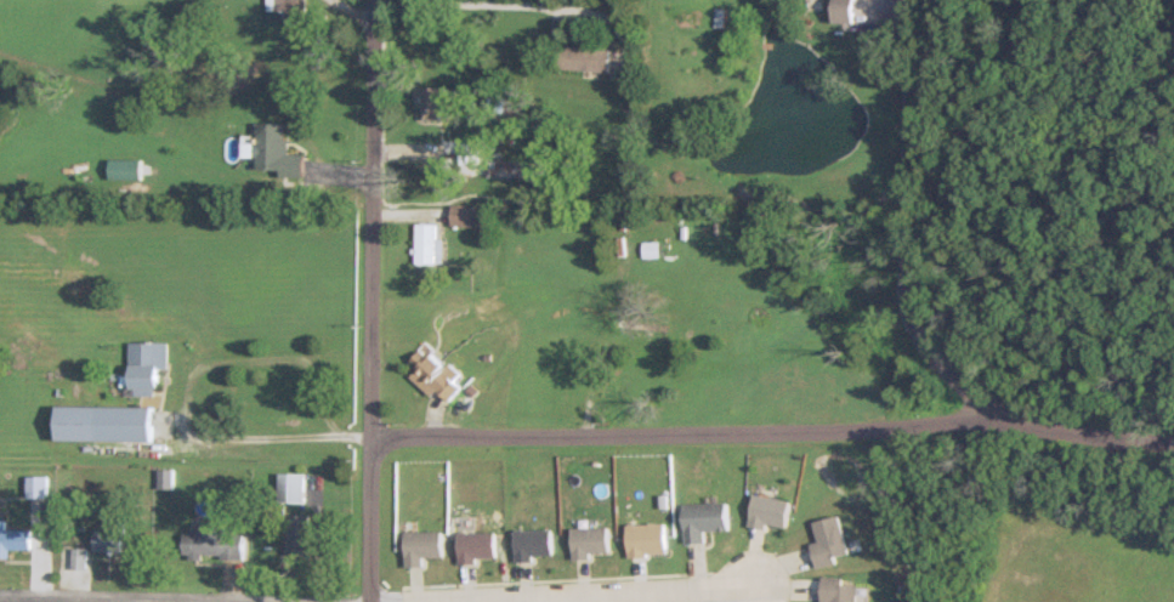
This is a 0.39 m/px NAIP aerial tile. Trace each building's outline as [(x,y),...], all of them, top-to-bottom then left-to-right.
[(307,0),(275,0),(275,21),(307,21),(307,0)] [(856,22),(856,0),(835,0),(835,22),(856,22)] [(613,72),(615,50),(562,46),(560,68),(613,72)] [(424,118),(444,118),(444,86),(424,86),(424,118)] [(305,176),(305,153),(288,153),(289,122),(259,122),(258,175),(305,176)] [(461,163),(479,163),(479,142),(461,142),(461,163)] [(143,158),(110,158),(110,180),(143,180),(143,158)] [(473,206),(453,206),(453,225),(473,225),(473,206)] [(436,223),(415,223),(415,264),(442,264),(442,239),(436,239),(436,223)] [(660,256),(660,242),(645,242),(645,256),(660,256)] [(433,396),(439,389),(451,400),(463,386),(454,378),(458,373),(431,350),(424,358),(420,353),(412,362),(419,368),(411,377),(433,396)] [(59,441),(154,441),(154,406),(59,406),(59,441)] [(281,503),(306,503),(306,473),(281,473),(281,503)] [(687,502),(687,542),(707,542),(707,530),(731,530),(731,502),(687,502)] [(305,555),(305,515),(288,515),(288,555),(305,555)] [(7,520),(0,520),(0,558),(10,558),(10,549),(32,549),(32,529),(7,529),(7,520)] [(107,529),(97,529),(97,551),(126,551),(126,522),(107,522),(107,529)] [(247,534),(227,534),(227,524),(190,523),(189,557),(247,558),(247,534)] [(75,553),(75,568),(85,568),(85,553),(75,553)]
